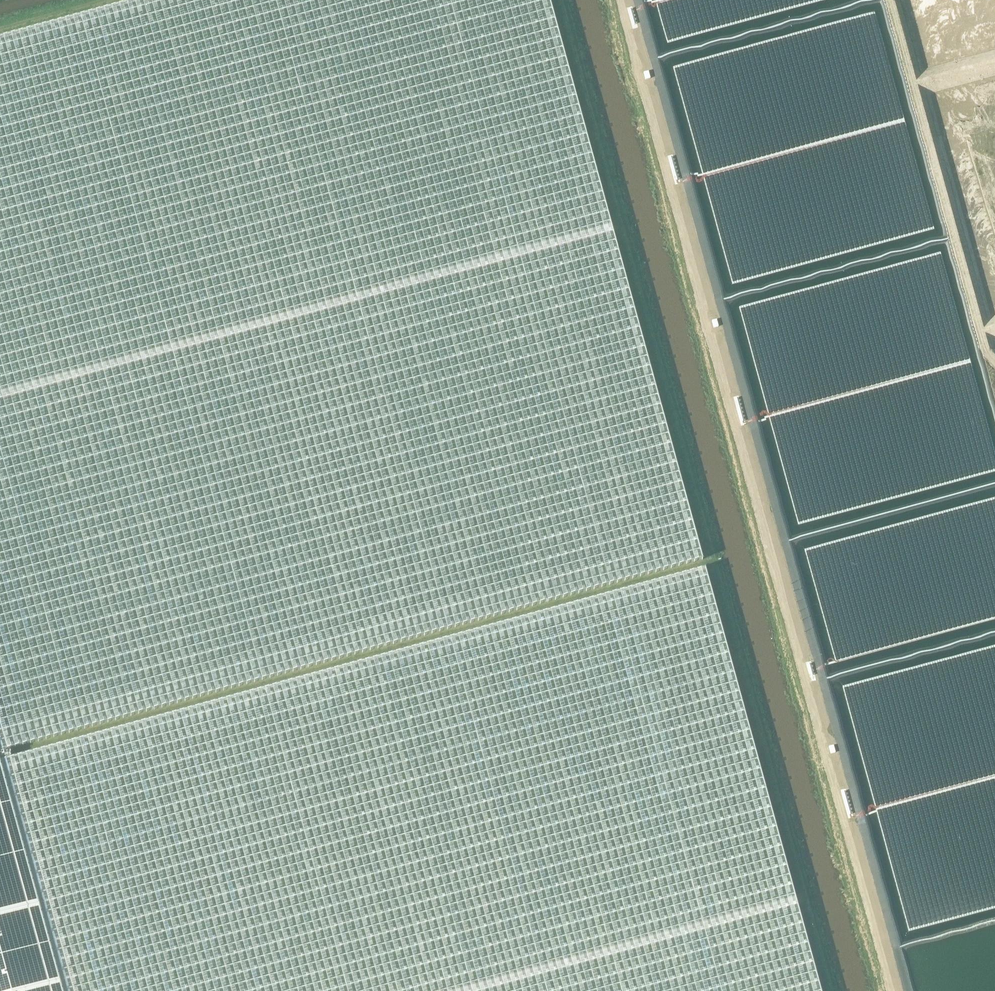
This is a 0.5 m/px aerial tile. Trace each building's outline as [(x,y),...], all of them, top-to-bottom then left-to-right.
[(0,38),(0,755),(65,990),(821,990),(705,569),(3,761),(0,751),(703,559),(550,0),(140,0),(0,38)] [(0,755),(0,990),(65,990),(0,755)]
